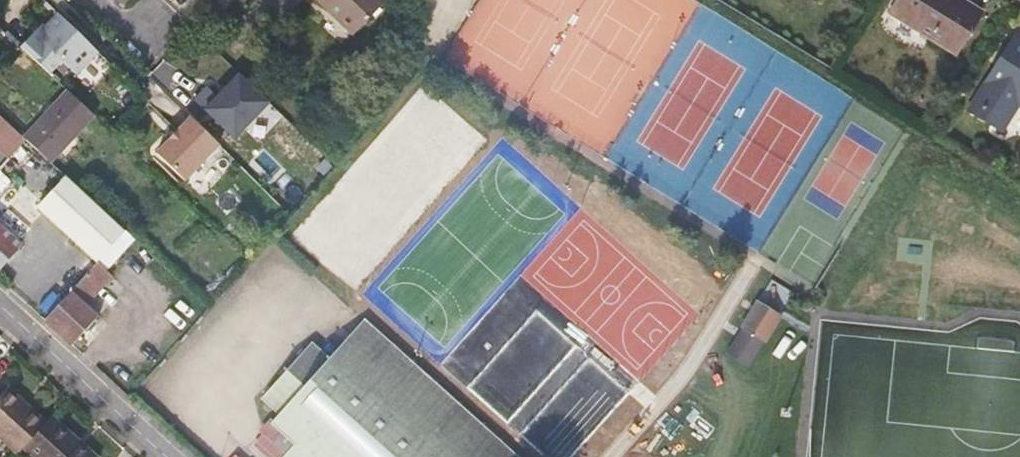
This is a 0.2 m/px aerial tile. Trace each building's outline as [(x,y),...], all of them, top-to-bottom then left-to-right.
[(386,3),(383,0),(318,0),(327,8),(330,6),(337,13),(335,16),(354,35),(386,3)] [(969,0),(899,0),(894,9),(958,48),(983,8),(969,0)] [(327,8),(335,16),(337,13),(330,6),(327,8)] [(69,21),(58,11),(46,24),(41,20),(20,43),(50,72),(62,59),(76,73),(99,50),(69,21)] [(1017,31),(971,106),(1003,126),(1019,100),(1019,32),(1017,31)] [(239,76),(204,112),(232,139),(267,102),(261,97),(239,76)] [(45,153),(88,108),(76,96),(64,84),(20,130),(24,134),(25,135),(27,136),(45,153)] [(24,134),(20,130),(0,111),(0,146),(6,152),(24,134)] [(190,115),(155,151),(183,178),(218,141),(212,136),(190,115)] [(58,172),(25,140),(16,149),(49,181),(58,172)] [(97,260),(124,230),(109,217),(70,177),(66,174),(40,203),(97,260)] [(24,243),(0,221),(0,268),(24,243)] [(66,335),(73,342),(97,316),(84,305),(111,274),(97,260),(72,288),(45,316),(66,335)] [(743,290),(737,300),(747,307),(754,297),(743,290)] [(747,307),(737,300),(714,336),(734,349),(750,324),(752,325),(765,303),(754,297),(747,307)] [(274,439),(286,451),(281,456),(518,456),(485,426),(446,390),(364,316),(331,353),(312,339),(265,392),(281,408),(274,417),(284,427),(274,439)] [(46,424),(7,387),(0,395),(0,437),(18,454),(24,447),(46,424)] [(54,415),(46,424),(24,447),(35,456),(98,456),(54,415)] [(274,439),(273,440),(263,431),(254,440),(273,456),(281,456),(286,451),(274,439)]
